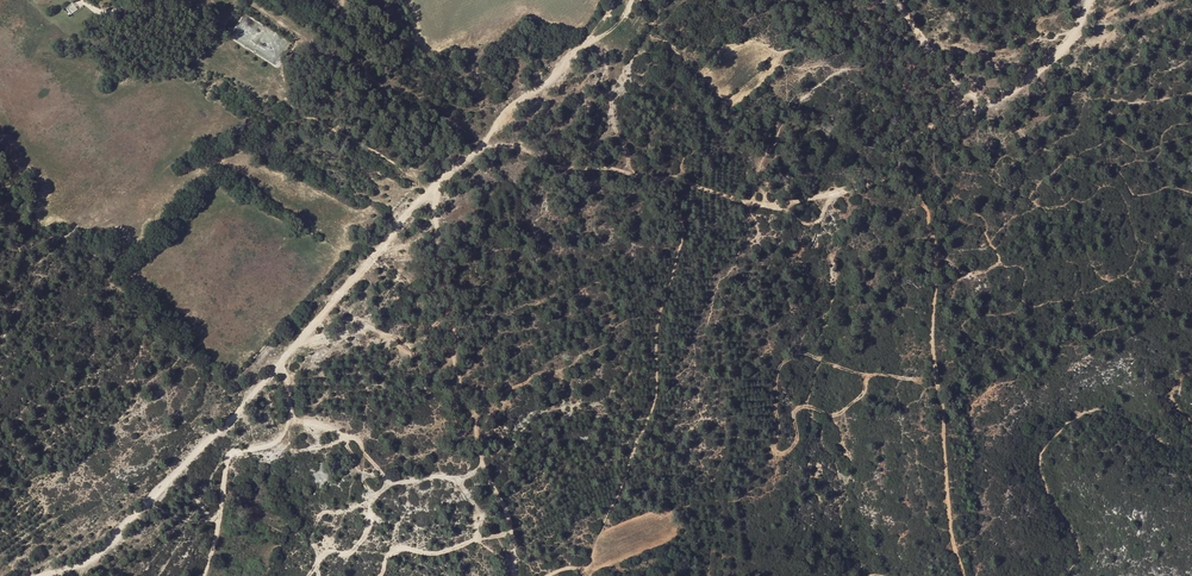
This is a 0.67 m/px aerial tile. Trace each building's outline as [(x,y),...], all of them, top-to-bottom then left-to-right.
[(73,2),(66,7),(71,14),(78,9),(73,2)]
